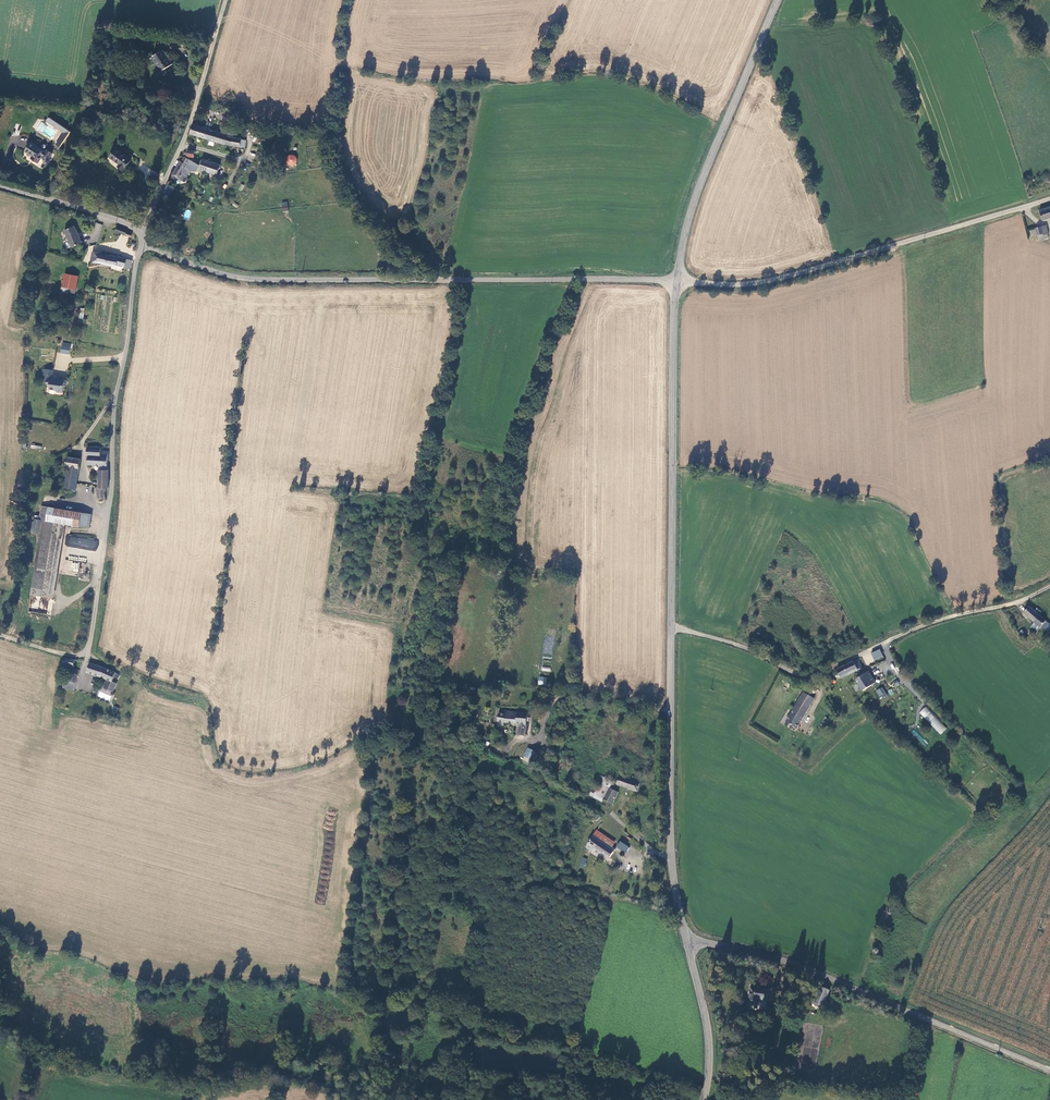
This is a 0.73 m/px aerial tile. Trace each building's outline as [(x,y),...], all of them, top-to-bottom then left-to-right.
[(161,71),(171,65),(162,51),(151,58),(153,63),(155,62),(161,71)] [(56,128),(59,124),(49,118),(47,122),(56,128)] [(56,144),(60,147),(70,131),(59,124),(56,128),(63,133),(56,144)] [(45,152),(31,142),(25,151),(33,157),(31,159),(38,163),(41,158),(47,162),(51,156),(53,153),(52,153),(52,152),(48,150),(47,150),(45,152)] [(132,160),(116,148),(109,157),(119,165),(118,166),(123,171),(132,160)] [(297,165),(296,155),(286,156),(287,165),(297,165)] [(180,160),(173,176),(178,179),(178,180),(178,182),(180,184),(181,185),(183,185),(187,178),(191,170),(196,169),(198,165),(190,160),(184,157),(182,161),(180,160)] [(203,159),(200,169),(217,174),(220,165),(203,159)] [(176,187),(168,184),(163,196),(171,199),(176,187)] [(1042,220),(1049,217),(1049,206),(1039,210),(1042,220)] [(1045,225),(1036,227),(1037,233),(1039,233),(1039,235),(1039,236),(1041,236),(1042,236),(1043,235),(1042,232),(1044,232),(1044,234),(1047,233),(1045,225)] [(75,226),(65,231),(72,247),(81,243),(75,226)] [(117,226),(116,231),(132,237),(133,234),(126,231),(127,230),(117,226)] [(120,258),(93,252),(91,261),(93,262),(99,263),(99,262),(117,266),(117,264),(126,266),(127,259),(120,257),(120,258)] [(78,276),(65,274),(62,287),(76,290),(78,276)] [(62,343),(61,351),(70,353),(71,345),(62,343)] [(66,386),(67,380),(52,377),(53,370),(44,369),(43,374),(45,374),(44,379),(45,380),(45,383),(48,383),(47,388),(53,389),(56,392),(62,393),(64,386),(66,386)] [(107,465),(108,452),(106,452),(101,451),(101,447),(88,447),(87,456),(89,456),(89,464),(100,465),(107,465)] [(75,491),(81,459),(67,456),(65,465),(69,465),(65,486),(65,489),(75,491)] [(108,487),(108,470),(107,470),(100,470),(99,487),(97,487),(98,497),(100,497),(100,498),(101,499),(102,500),(104,500),(104,497),(105,497),(104,490),(106,490),(106,487),(108,487)] [(54,522),(56,508),(42,506),(40,519),(42,519),(42,526),(53,528),(54,522)] [(92,513),(56,508),(54,522),(60,523),(90,527),(92,513)] [(53,528),(42,526),(32,594),(49,596),(60,523),(54,522),(53,528)] [(97,550),(98,539),(66,535),(65,547),(97,550)] [(78,572),(79,561),(65,560),(64,570),(78,572)] [(1041,628),(1047,621),(1031,606),(1025,613),(1041,628)] [(881,658),(878,651),(872,655),(876,661),(881,658)] [(65,666),(74,668),(76,661),(67,659),(67,660),(65,659),(63,659),(62,661),(63,662),(64,663),(66,664),(65,666)] [(836,669),(840,678),(862,668),(858,659),(836,669)] [(108,670),(90,664),(87,673),(107,680),(112,683),(114,678),(118,680),(121,676),(108,670)] [(80,671),(73,669),(70,682),(72,683),(71,686),(75,687),(80,671)] [(857,680),(863,691),(876,684),(870,673),(857,680)] [(538,685),(546,685),(547,677),(538,677),(538,685)] [(107,680),(104,689),(112,692),(116,684),(112,683),(107,680)] [(70,682),(65,681),(63,688),(74,691),(75,687),(71,686),(72,683),(70,682)] [(881,699),(887,694),(882,687),(875,691),(881,699)] [(797,727),(807,710),(806,710),(809,704),(810,704),(814,698),(803,692),(800,698),(787,721),(797,727)] [(919,712),(940,735),(947,728),(926,706),(919,712)] [(523,737),(526,716),(515,714),(515,718),(504,717),(504,716),(497,715),(496,723),(517,726),(515,736),(523,737)] [(527,749),(524,755),(532,760),(536,754),(527,749)] [(640,781),(619,773),(615,785),(615,784),(614,783),(613,783),(612,783),(611,783),(611,785),(603,800),(611,804),(616,793),(615,793),(618,787),(619,786),(636,792),(640,781)] [(592,797),(602,802),(603,800),(611,785),(611,783),(601,778),(592,797)] [(597,830),(594,835),(612,847),(615,843),(597,830)] [(612,847),(594,835),(585,847),(591,851),(594,847),(610,858),(616,850),(612,847)] [(620,842),(616,848),(625,854),(629,848),(620,842)] [(579,867),(584,869),(587,859),(582,857),(579,867)] [(768,989),(750,985),(748,999),(758,1001),(758,998),(766,999),(768,989)] [(830,989),(822,986),(815,1003),(823,1006),(830,989)]
